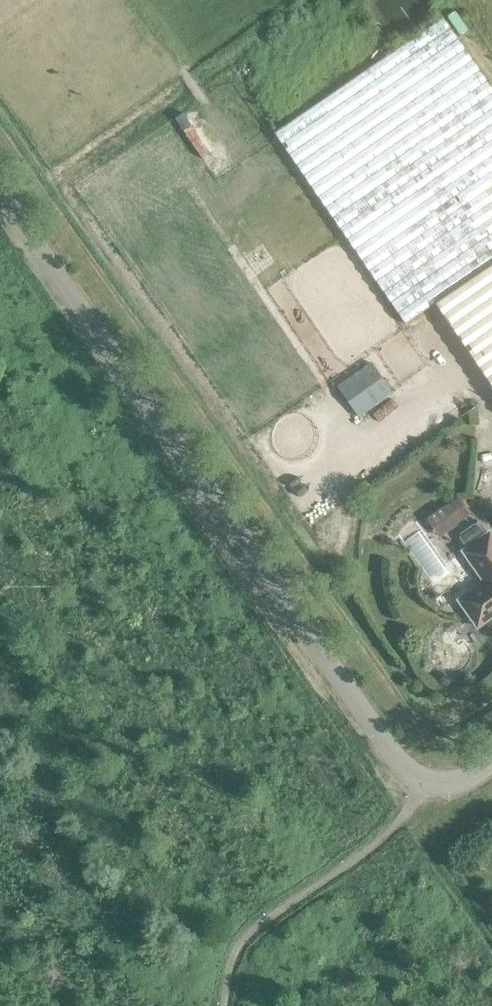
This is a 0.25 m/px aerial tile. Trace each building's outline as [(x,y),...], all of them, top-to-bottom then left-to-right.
[(441,19),(275,133),(406,325),(435,305),(491,388),(491,93),(441,19)] [(444,509),(427,521),(439,538),(456,526),(455,525),(457,523),(468,516),(457,500),(444,509)] [(473,622),(482,623),(491,616),(491,536),(489,532),(485,536),(478,526),(474,525),(461,534),(460,538),(467,548),(463,551),(468,559),(469,558),(474,565),(473,566),(484,582),(463,597),(462,605),(473,622)]
